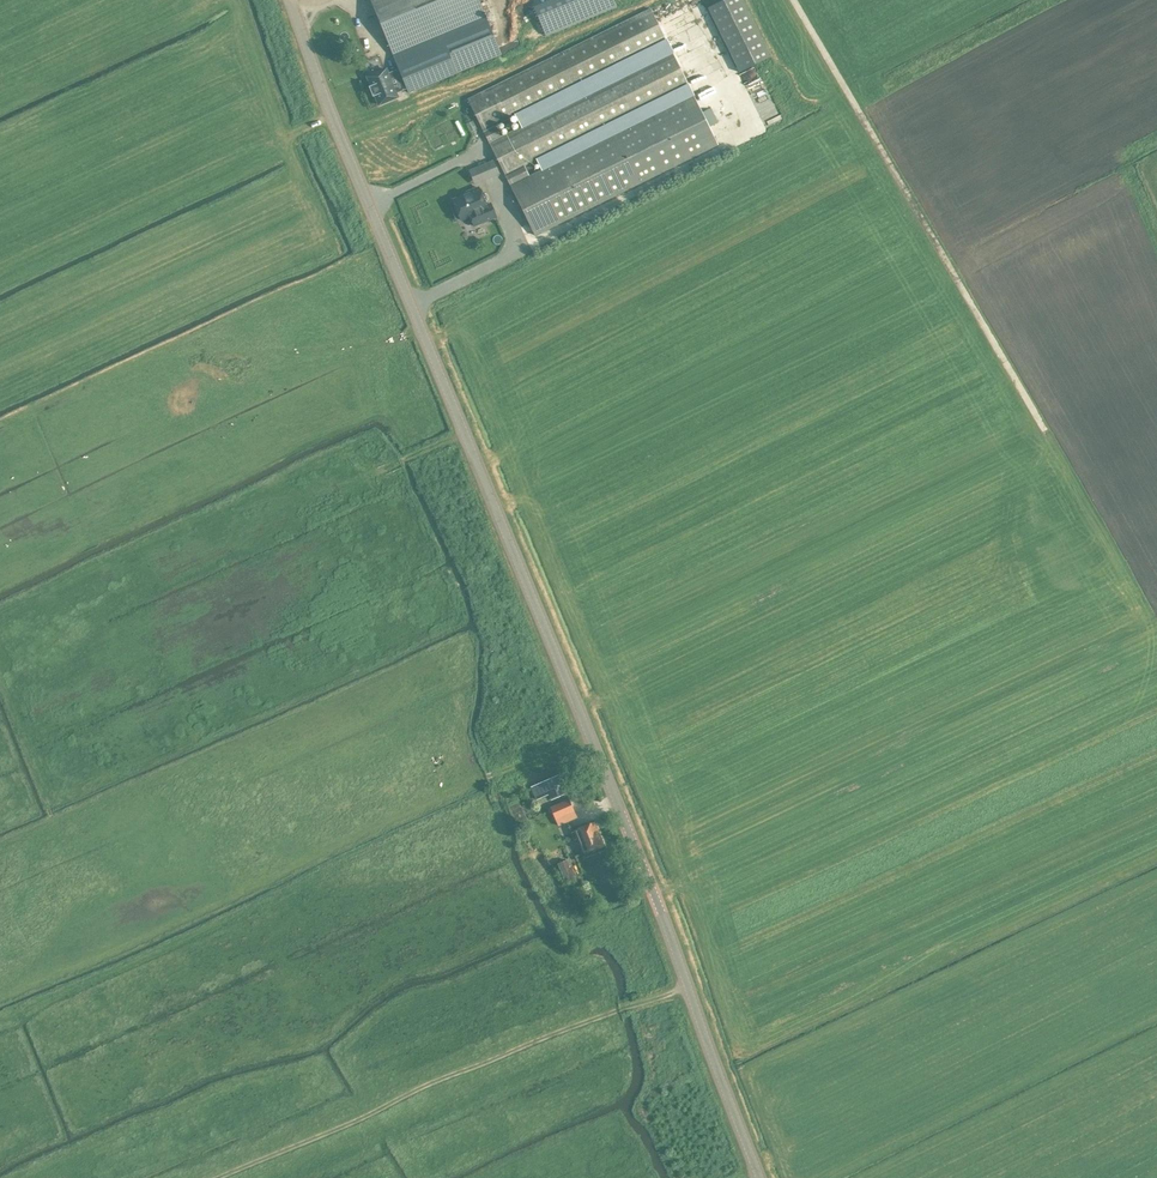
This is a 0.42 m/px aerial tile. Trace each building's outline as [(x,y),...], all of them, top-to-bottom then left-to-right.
[(398,97),(501,54),(486,16),(485,16),(479,0),(370,0),(398,68),(389,71),(387,67),(366,76),(377,105),(398,97)] [(548,34),(617,6),(614,0),(550,0),(536,6),(548,34)] [(740,71),(769,56),(741,0),(720,0),(707,7),(740,71)] [(651,8),(468,99),(535,235),(717,144),(693,94),(529,176),(524,166),(688,82),(672,51),(502,137),(495,124),(666,38),(651,8)] [(470,216),(474,225),(496,216),(491,203),(486,205),(479,187),(468,191),(469,193),(453,200),(461,219),(470,216)] [(559,775),(527,788),(532,800),(548,794),(551,799),(566,792),(559,775)] [(576,816),(572,804),(554,812),(558,823),(576,816)] [(604,844),(595,821),(574,828),(583,852),(604,844)] [(567,859),(558,863),(565,881),(576,877),(572,867),(573,867),(570,865),(570,866),(567,859)]
